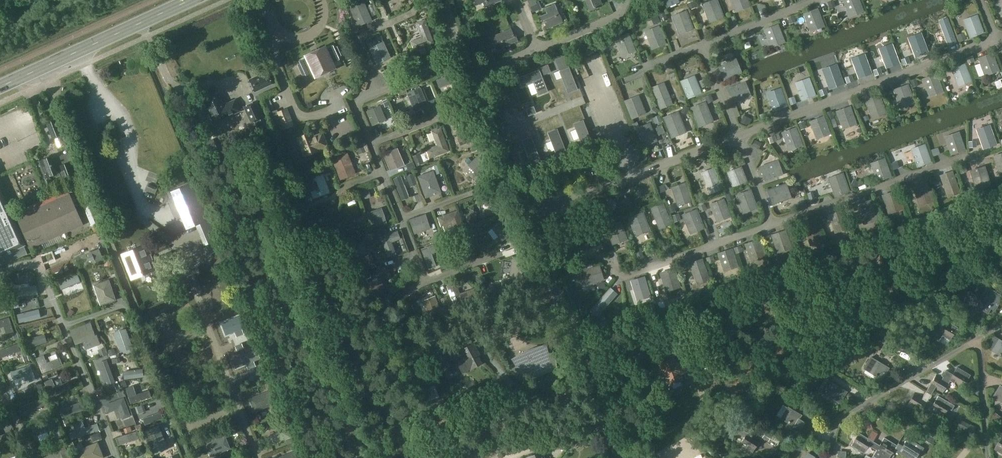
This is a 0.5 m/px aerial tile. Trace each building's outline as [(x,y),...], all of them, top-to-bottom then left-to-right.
[(532,12),(542,9),(538,0),(537,0),(529,4),(532,12)] [(602,3),(601,0),(585,0),(589,11),(595,8),(595,6),(602,3)] [(717,0),(713,0),(702,4),(709,23),(724,17),(717,0)] [(748,0),(731,0),(736,13),(751,7),(748,0)] [(860,0),(843,0),(850,17),(865,12),(860,0)] [(372,21),(364,1),(350,7),(358,27),(372,21)] [(559,14),(558,14),(554,4),(545,8),(547,13),(540,16),(542,22),(544,22),(547,29),(563,22),(559,14)] [(825,27),(819,8),(804,13),(810,32),(825,27)] [(694,30),(687,11),(672,16),(679,35),(694,30)] [(434,43),(425,19),(416,23),(422,37),(410,41),(414,51),(434,43)] [(970,38),(983,33),(979,20),(965,25),(970,38)] [(769,43),(783,38),(778,24),(764,30),(769,43)] [(652,50),(666,44),(659,25),(644,31),(652,50)] [(515,35),(513,36),(511,29),(489,37),(493,45),(499,43),(501,48),(518,41),(515,35)] [(614,38),(622,57),(637,51),(629,32),(614,38)] [(929,52),(924,37),(910,42),(915,58),(929,52)] [(391,58),(384,42),(370,48),(377,64),(391,58)] [(325,49),(325,47),(306,56),(307,57),(299,61),(300,63),(298,65),(302,75),(305,74),(307,77),(314,73),(315,76),(334,68),(332,63),(339,59),(338,57),(341,55),(337,47),(334,48),(333,45),(325,49)] [(900,63),(895,48),(881,53),(886,68),(900,63)] [(1000,71),(993,52),(978,58),(985,76),(1000,71)] [(873,73),(867,58),(853,63),(859,79),(873,73)] [(736,59),(718,66),(724,81),(742,74),(736,59)] [(973,82),(966,63),(951,69),(958,88),(973,82)] [(845,84),(839,68),(823,74),(829,90),(845,84)] [(249,80),(255,91),(272,84),(266,72),(249,80)] [(457,73),(436,80),(439,88),(452,84),(456,97),(464,94),(457,73)] [(927,93),(942,88),(937,74),(922,79),(927,93)] [(702,93),(695,75),(680,81),(687,99),(702,93)] [(733,103),(751,96),(745,82),(727,89),(733,103)] [(797,87),(801,101),(815,96),(810,82),(797,87)] [(908,84),(893,89),(898,104),(914,99),(908,84)] [(428,105),(421,87),(407,93),(413,111),(428,105)] [(660,108),(672,104),(668,95),(667,95),(664,87),(654,91),(659,101),(658,102),(660,108)] [(773,111),(787,106),(781,88),(766,93),(773,111)] [(647,114),(639,95),(625,101),(632,120),(647,114)] [(219,96),(205,103),(212,119),(219,116),(221,119),(240,111),(235,100),(224,105),(219,96)] [(884,109),(879,96),(865,101),(870,114),(884,109)] [(255,102),(244,107),(251,123),(262,118),(255,102)] [(691,108),(697,121),(710,116),(704,102),(691,108)] [(387,120),(381,106),(367,112),(373,126),(387,120)] [(857,124),(851,106),(836,111),(842,130),(857,124)] [(286,109),(277,113),(283,129),(293,125),(286,109)] [(669,131),(683,126),(677,112),(664,118),(669,131)] [(814,135),(829,130),(824,116),(809,121),(814,135)] [(475,140),(467,119),(460,122),(465,135),(457,138),(460,146),(475,140)] [(634,125),(643,147),(658,141),(650,123),(639,127),(638,124),(634,125)] [(804,146),(797,127),(782,132),(788,151),(804,146)] [(448,152),(441,128),(432,131),(436,146),(425,149),(428,158),(448,152)] [(998,145),(992,130),(978,134),(984,150),(998,145)] [(313,137),(312,133),(297,138),(304,156),(319,150),(318,149),(327,146),(322,133),(313,137)] [(961,136),(946,141),(951,155),(966,150),(961,136)] [(419,142),(422,147),(428,144),(426,139),(419,142)] [(911,149),(917,168),(933,162),(926,143),(911,149)] [(468,166),(478,176),(491,165),(485,158),(492,152),(488,147),(468,166)] [(383,154),(390,171),(405,165),(398,148),(383,154)] [(332,159),(340,180),(356,174),(348,153),(332,159)] [(993,156),(999,175),(1001,174),(1001,153),(993,156)] [(54,155),(50,157),(49,155),(44,157),(44,159),(40,160),(46,177),(60,171),(63,180),(76,176),(71,161),(58,166),(54,155)] [(591,157),(591,158),(581,162),(584,172),(592,169),(592,170),(602,167),(597,155),(591,157)] [(871,163),(877,182),(892,177),(886,158),(871,163)] [(765,181),(783,175),(778,160),(760,167),(765,181)] [(410,163),(412,170),(418,168),(416,161),(410,163)] [(970,172),(975,186),(988,181),(984,167),(970,172)] [(741,168),(727,173),(733,187),(746,181),(741,168)] [(442,193),(434,171),(418,176),(426,199),(442,193)] [(828,178),(835,198),(851,192),(843,172),(828,178)] [(947,193),(957,189),(954,182),(955,181),(952,172),(940,176),(943,183),(944,183),(947,193)] [(715,173),(703,177),(709,194),(721,189),(715,173)] [(298,180),(304,195),(318,189),(312,174),(298,180)] [(931,195),(926,181),(912,186),(917,200),(931,195)] [(671,187),(678,207),(693,202),(687,182),(671,187)] [(217,240),(193,183),(171,192),(187,229),(196,225),(205,245),(217,240)] [(787,183),(767,190),(773,205),(792,199),(787,183)] [(736,195),(743,214),(759,208),(751,189),(736,195)] [(896,191),(882,196),(887,210),(901,205),(896,191)] [(23,245),(0,192),(0,255),(23,245)] [(489,208),(506,207),(504,192),(487,193),(489,208)] [(43,240),(78,224),(66,197),(31,212),(18,218),(30,245),(43,240)] [(710,204),(715,218),(728,213),(723,199),(710,204)] [(861,219),(875,214),(870,201),(857,205),(861,219)] [(651,208),(660,230),(672,225),(664,203),(651,208)] [(371,228),(387,223),(382,208),(366,214),(371,228)] [(86,210),(82,212),(89,234),(93,233),(86,210)] [(467,235),(458,210),(438,217),(441,227),(452,223),(457,238),(467,235)] [(688,229),(701,223),(696,210),(682,215),(688,229)] [(829,215),(835,234),(850,229),(844,210),(829,215)] [(629,218),(636,236),(651,231),(644,212),(629,218)] [(426,215),(410,220),(414,234),(431,229),(426,215)] [(507,217),(492,228),(502,242),(517,231),(507,217)] [(805,231),(806,230),(809,241),(819,238),(817,230),(818,229),(814,220),(803,224),(805,231)] [(611,240),(625,235),(620,221),(606,226),(611,240)] [(314,228),(319,242),(336,236),(331,222),(314,228)] [(596,230),(576,236),(581,251),(601,245),(596,230)] [(793,249),(787,230),(771,235),(777,254),(793,249)] [(381,237),(388,258),(396,255),(392,242),(401,239),(398,231),(381,237)] [(85,248),(98,243),(96,238),(83,243),(85,248)] [(767,257),(760,239),(745,244),(751,263),(767,257)] [(421,249),(429,270),(437,267),(432,254),(440,251),(437,243),(421,249)] [(152,268),(144,249),(125,256),(133,276),(152,268)] [(736,263),(731,249),(718,253),(722,267),(736,263)] [(72,259),(77,270),(96,263),(91,251),(72,259)] [(355,276),(376,267),(370,252),(349,261),(355,276)] [(513,256),(510,276),(527,279),(531,260),(513,256)] [(701,259),(690,263),(692,270),(693,270),(696,280),(706,277),(704,269),(705,269),(701,259)] [(600,266),(584,270),(588,286),(604,281),(600,266)] [(660,273),(666,292),(681,287),(676,268),(660,273)] [(86,275),(88,284),(97,282),(95,273),(86,275)] [(78,274),(58,282),(62,290),(81,282),(78,274)] [(645,277),(630,281),(635,295),(649,291),(645,277)] [(108,280),(93,285),(100,305),(115,300),(108,280)] [(380,282),(362,290),(367,301),(385,293),(380,282)] [(459,294),(455,284),(446,287),(454,307),(478,298),(475,289),(459,294)] [(37,293),(36,285),(11,288),(12,297),(37,293)] [(610,288),(594,306),(601,312),(617,294),(610,288)] [(64,304),(81,296),(78,289),(61,297),(64,304)] [(988,291),(981,303),(995,311),(1001,299),(988,291)] [(427,311),(439,305),(435,296),(423,301),(427,311)] [(20,315),(22,322),(41,317),(41,316),(41,315),(40,312),(40,311),(39,310),(20,315)] [(238,315),(220,322),(225,335),(243,327),(238,315)] [(6,335),(13,333),(8,317),(0,320),(0,328),(4,326),(6,335)] [(950,340),(958,328),(945,320),(934,338),(939,341),(943,336),(950,340)] [(100,343),(97,335),(95,336),(90,323),(71,330),(76,343),(84,340),(87,348),(100,343)] [(114,333),(121,352),(133,348),(126,329),(114,333)] [(44,334),(24,340),(27,348),(47,342),(44,334)] [(999,339),(992,351),(1001,357),(1001,341),(999,339)] [(456,359),(463,372),(482,363),(475,352),(477,351),(473,344),(467,347),(464,342),(458,345),(462,356),(456,359)] [(255,348),(230,358),(234,367),(259,357),(255,348)] [(433,353),(437,360),(443,371),(452,366),(442,348),(433,353)] [(516,365),(510,370),(518,380),(520,380),(524,378),(525,380),(526,380),(526,379),(551,369),(551,368),(557,367),(555,352),(547,353),(546,348),(539,350),(533,352),(526,355),(520,358),(514,362),(516,365)] [(37,358),(43,373),(63,365),(60,358),(47,363),(44,355),(37,358)] [(682,362),(676,365),(673,358),(659,364),(665,377),(666,376),(670,385),(676,382),(678,387),(684,384),(682,380),(681,376),(687,373),(685,367),(682,362)] [(115,381),(107,360),(100,363),(105,377),(102,378),(105,385),(108,384),(115,381)] [(882,380),(890,368),(875,360),(868,372),(882,380)] [(29,382),(35,380),(30,365),(11,372),(14,379),(26,375),(29,382)] [(963,389),(970,375),(958,368),(954,376),(946,372),(943,377),(950,381),(963,389)] [(143,369),(122,371),(123,380),(144,377),(143,369)] [(950,381),(943,377),(937,374),(926,393),(931,396),(937,386),(945,391),(950,381)] [(56,387),(52,379),(45,382),(52,397),(72,389),(69,382),(56,387)] [(821,392),(840,404),(848,392),(829,380),(821,392)] [(151,397),(149,390),(136,394),(134,385),(127,388),(132,403),(151,397)] [(250,399),(255,413),(281,403),(275,389),(250,399)] [(931,396),(926,393),(924,396),(917,391),(907,405),(920,413),(925,405),(928,400),(931,396)] [(928,400),(925,405),(943,416),(952,403),(938,396),(934,404),(928,400)] [(124,397),(104,405),(107,413),(118,409),(122,419),(130,416),(124,397)] [(83,409),(80,402),(60,410),(63,417),(83,409)] [(792,431),(798,434),(805,423),(799,420),(802,415),(788,407),(780,418),(794,427),(792,431)] [(97,423),(86,427),(83,421),(73,425),(76,431),(69,433),(71,440),(100,430),(97,423)] [(166,434),(165,429),(161,430),(159,425),(144,431),(154,454),(168,449),(163,435),(166,434)] [(753,451),(762,437),(744,426),(740,431),(746,435),(741,443),(753,451)] [(268,446),(290,437),(287,428),(265,437),(268,446)] [(873,441),(868,437),(859,433),(851,445),(864,453),(869,445),(877,450),(879,445),(873,441)] [(211,456),(230,449),(225,436),(206,443),(211,456)] [(897,445),(884,437),(879,445),(877,450),(873,456),(877,457),(889,457),(894,450),(897,445)] [(119,455),(135,452),(134,441),(117,443),(119,455)] [(894,450),(906,457),(915,457),(920,449),(907,442),(902,449),(897,445),(894,450)] [(77,457),(99,457),(102,456),(97,443),(83,449),(82,445),(77,447),(79,450),(75,452),(77,457)] [(63,448),(44,455),(45,457),(57,457),(60,457),(67,457),(63,448)]
